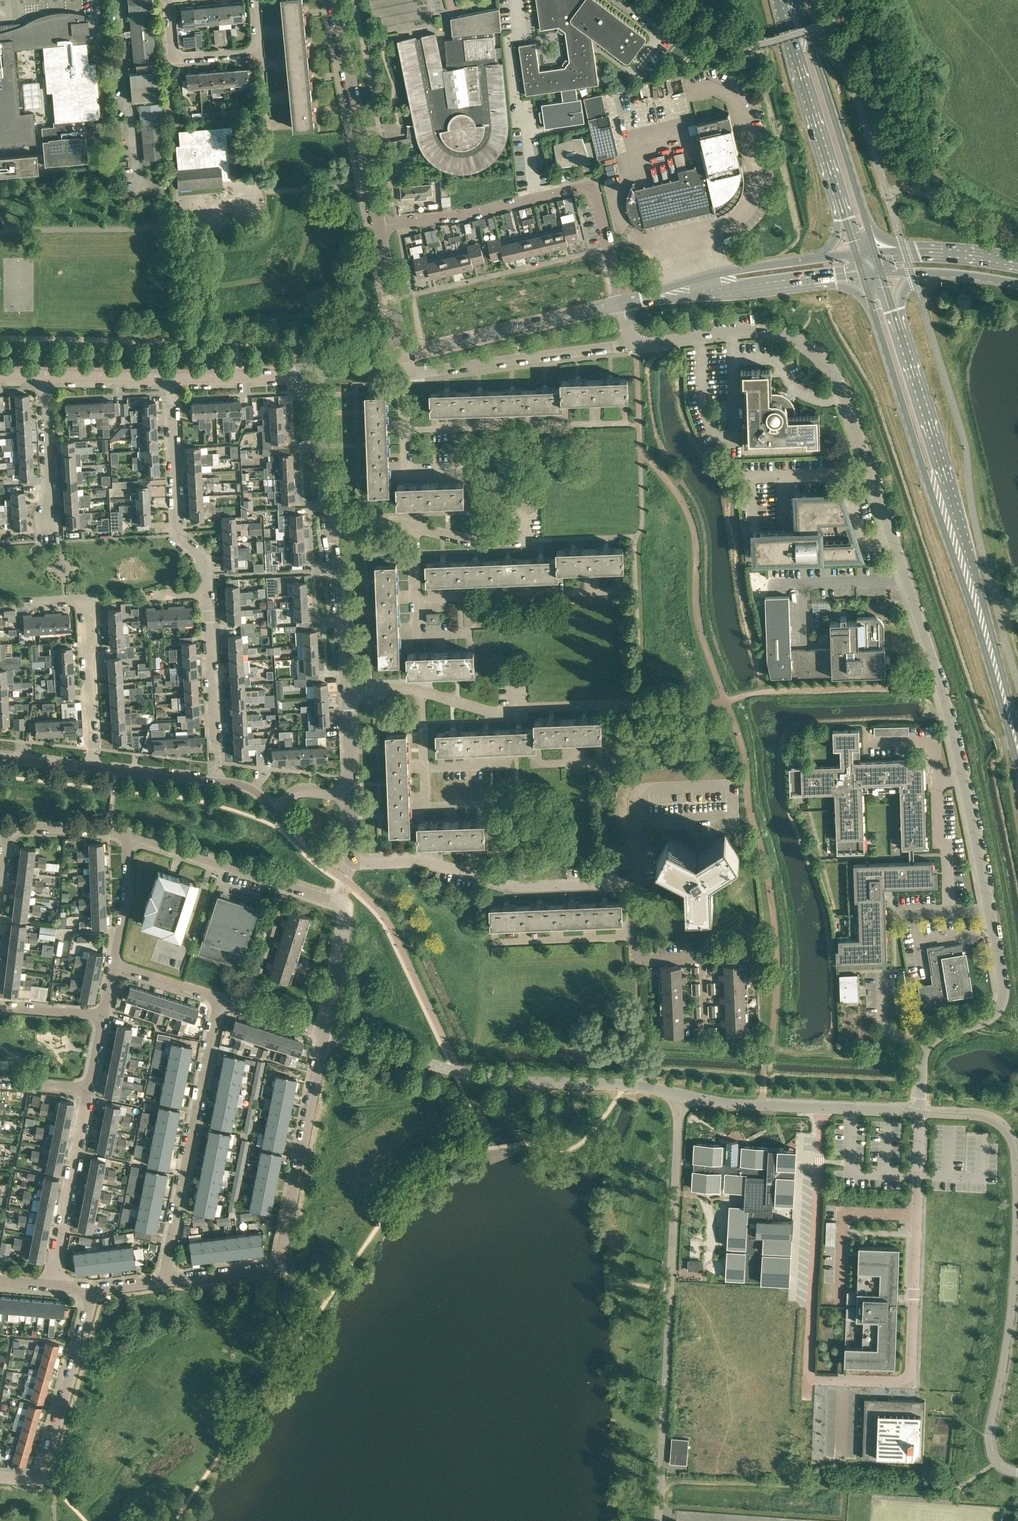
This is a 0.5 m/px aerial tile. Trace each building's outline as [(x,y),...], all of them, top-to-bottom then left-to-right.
[(130,101),(159,98),(158,85),(156,70),(154,70),(153,63),(156,63),(151,8),(152,8),(151,0),(126,0),(127,10),(128,10),(133,65),(135,65),(136,72),(128,72),(129,88),(130,101)] [(283,4),(294,129),(314,127),(313,110),(310,77),(307,44),(304,12),(302,0),(282,0),(283,4)] [(540,29),(559,27),(562,29),(565,31),(567,45),(585,43),(588,39),(593,42),(592,37),(608,49),(625,61),(626,62),(627,62),(628,61),(629,61),(645,40),(646,39),(646,37),(645,36),(597,0),(536,0),(540,29)] [(240,1),(228,2),(230,21),(242,20),(240,1)] [(228,2),(217,3),(218,22),(230,21),(228,2)] [(217,3),(204,4),(206,23),(218,22),(217,3)] [(204,4),(192,5),(194,24),(206,23),(204,4)] [(194,24),(192,5),(180,7),(181,25),(194,24)] [(501,30),(499,8),(456,16),(452,17),(451,17),(451,18),(451,21),(453,39),(444,40),(447,68),(444,68),(437,33),(419,37),(402,40),(419,125),(408,124),(408,130),(407,136),(421,133),(421,136),(422,139),(424,143),(428,150),(429,152),(435,158),(441,162),(443,164),(450,166),(458,168),(461,168),(468,168),(476,166),(479,165),(485,161),(491,157),(493,154),(498,148),(501,141),(502,139),(504,131),(504,124),(498,63),(497,63),(496,57),(504,57),(503,46),(495,47),(494,35),(493,31),(501,30)] [(36,143),(33,112),(20,113),(14,49),(43,46),(46,86),(52,85),(55,126),(41,127),(42,140),(44,165),(88,161),(86,145),(95,144),(93,129),(96,129),(96,123),(93,123),(92,118),(98,118),(98,114),(94,65),(93,63),(92,63),(88,63),(86,33),(89,33),(88,20),(84,20),(84,15),(84,14),(78,13),(72,12),(66,12),(59,12),(53,12),(47,14),(41,15),(35,18),(29,20),(24,24),(20,25),(20,22),(10,23),(0,24),(1,31),(0,32),(0,146),(36,143)] [(565,67),(540,70),(534,71),(535,78),(524,80),(526,95),(561,90),(576,87),(594,85),(599,84),(594,54),(593,42),(588,39),(585,43),(567,45),(569,60),(567,64),(565,67)] [(519,45),(521,63),(524,80),(535,78),(534,71),(540,70),(536,43),(534,43),(519,45)] [(246,68),(234,69),(235,84),(246,83),(247,88),(254,88),(253,68),(246,68)] [(234,69),(222,70),(224,85),(235,84),(234,69)] [(211,71),(212,86),(212,92),(224,91),(224,85),(222,70),(219,71),(211,71)] [(211,71),(199,72),(200,87),(212,86),(211,71)] [(186,73),(187,79),(182,80),(183,95),(188,94),(188,88),(200,87),(199,72),(186,73)] [(23,82),(24,108),(40,107),(38,81),(23,82)] [(578,99),(576,87),(561,90),(563,101),(542,104),(543,111),(543,116),(544,121),(545,128),(585,122),(581,98),(578,99)] [(216,93),(217,99),(228,98),(227,91),(216,93)] [(591,128),(594,140),(597,156),(598,157),(618,152),(609,112),(607,113),(602,94),(595,95),(584,98),(591,128)] [(139,105),(144,160),(166,158),(161,103),(159,103),(139,105)] [(203,120),(202,112),(192,113),(192,120),(203,120)] [(744,177),(744,174),(730,115),(698,123),(704,147),(701,148),(704,164),(678,170),(680,177),(636,188),(634,182),(632,185),(630,189),(628,193),(627,196),(627,200),(627,204),(627,208),(628,212),(629,216),(631,220),(634,223),(636,226),(640,228),(643,231),(647,232),(646,226),(715,210),(717,216),(724,213),(727,212),(730,209),(733,207),(735,204),(738,202),(740,198),(741,195),(743,192),(744,188),(744,185),(744,181),(744,177)] [(619,117),(621,130),(628,129),(625,116),(619,117)] [(180,144),(176,144),(178,159),(178,169),(178,170),(177,170),(178,188),(222,185),(221,177),(245,175),(244,159),(242,140),(241,132),(232,133),(231,126),(213,127),(178,130),(179,131),(179,138),(180,144)] [(410,142),(409,137),(387,142),(388,147),(410,142)] [(583,142),(582,138),(570,138),(570,140),(555,145),(558,168),(582,164),(590,163),(588,158),(597,156),(594,140),(583,142)] [(0,156),(0,175),(37,172),(36,153),(0,156)] [(615,177),(629,175),(628,166),(613,168),(615,177)] [(442,205),(439,181),(394,185),(399,215),(431,212),(432,207),(442,205)] [(441,196),(442,206),(450,205),(449,196),(447,196),(441,196)] [(549,213),(543,215),(545,224),(551,222),(549,213)] [(562,223),(563,227),(568,245),(568,242),(579,239),(575,220),(562,223)] [(456,241),(451,223),(445,224),(450,242),(456,241)] [(452,223),(451,223),(456,241),(462,239),(458,223),(452,224),(452,223)] [(563,227),(553,229),(557,247),(568,245),(563,227)] [(437,228),(431,230),(435,245),(441,244),(437,228)] [(553,229),(543,232),(547,250),(557,247),(553,229)] [(425,231),(429,247),(435,245),(431,230),(425,231)] [(543,232),(532,234),(536,252),(547,250),(543,232)] [(532,234),(522,237),(526,255),(536,252),(532,234)] [(522,237),(511,239),(516,257),(526,255),(522,237)] [(501,242),(500,238),(488,241),(492,260),(504,257),(505,260),(501,242)] [(511,239),(501,242),(505,260),(516,257),(511,239)] [(468,245),(469,249),(473,267),(473,264),(485,262),(480,243),(468,245)] [(469,249),(458,252),(463,270),(473,267),(469,249)] [(454,253),(448,254),(452,272),(463,270),(458,252),(454,253)] [(448,254),(437,257),(442,275),(452,272),(448,254)] [(431,277),(427,259),(426,255),(414,258),(418,277),(430,274),(431,277)] [(437,257),(427,259),(431,277),(442,275),(437,257)] [(771,368),(741,370),(741,385),(745,385),(746,423),(743,424),(743,447),(766,446),(766,442),(804,441),(804,445),(820,444),(819,414),(797,414),(794,415),(794,411),(793,408),(792,405),(790,402),(787,399),(785,397),(781,395),(778,394),(775,394),(772,394),(771,368)] [(609,378),(594,379),(595,399),(628,398),(627,378),(613,378),(609,378)] [(576,379),(561,380),(561,388),(562,400),(595,399),(594,379),(580,379),(576,379)] [(543,389),(528,389),(529,409),(562,408),(562,400),(561,388),(548,389),(543,389)] [(511,390),(496,390),(497,411),(529,409),(528,389),(515,390),(511,390)] [(478,391),(463,391),(464,412),(497,411),(496,390),(483,391),(478,391)] [(445,392),(430,393),(431,413),(464,412),(463,391),(450,392),(445,392)] [(367,415),(367,428),(387,427),(386,394),(366,395),(366,409),(367,411),(367,415)] [(30,395),(16,396),(16,395),(9,395),(9,407),(17,407),(17,408),(30,407),(30,395)] [(240,401),(228,402),(229,430),(235,430),(235,426),(234,419),(241,419),(241,414),(240,401)] [(103,402),(91,403),(92,416),(96,416),(96,420),(96,425),(97,427),(103,427),(103,430),(99,430),(99,436),(105,436),(103,402)] [(115,402),(103,402),(105,436),(109,436),(109,427),(108,420),(108,415),(115,415),(115,402)] [(143,403),(143,415),(157,414),(156,402),(143,403)] [(228,402),(216,403),(217,415),(222,415),(223,431),(229,431),(229,430),(228,402)] [(91,403),(79,404),(81,435),(85,435),(84,416),(92,416),(91,403)] [(193,416),(198,416),(199,428),(205,428),(205,420),(204,421),(204,416),(205,416),(204,403),(192,404),(193,416)] [(216,403),(204,403),(205,416),(217,415),(216,403)] [(68,417),(72,417),(72,423),(73,423),(73,428),(69,429),(69,436),(81,435),(79,404),(67,404),(68,417)] [(246,418),(253,418),(252,405),(245,405),(246,418)] [(269,406),(270,418),(283,417),(283,405),(269,406)] [(4,414),(4,421),(11,420),(18,419),(18,420),(31,419),(30,407),(17,408),(17,413),(10,413),(4,414)] [(143,415),(144,426),(144,427),(157,427),(157,414),(143,415)] [(270,418),(270,430),(284,429),(283,417),(270,418)] [(31,419),(18,420),(18,432),(32,431),(31,419)] [(131,433),(131,440),(158,439),(157,427),(144,427),(144,426),(137,426),(138,432),(131,433)] [(368,447),(369,461),(389,460),(387,427),(367,428),(368,441),(368,444),(368,447)] [(284,429),(270,430),(271,447),(285,447),(284,429)] [(2,444),(2,445),(32,443),(32,431),(18,432),(19,437),(12,437),(5,438),(6,443),(2,444)] [(158,439),(131,440),(131,445),(138,444),(139,450),(145,450),(145,452),(159,451),(158,439)] [(62,442),(63,454),(87,453),(87,452),(93,452),(93,445),(87,446),(87,440),(75,441),(62,442)] [(32,443),(2,445),(2,450),(6,449),(13,449),(19,449),(20,456),(33,455),(32,443)] [(188,447),(188,459),(212,458),(212,453),(205,453),(201,453),(201,447),(188,447)] [(267,461),(267,467),(292,465),(292,453),(285,453),(285,447),(271,447),(262,448),(262,455),(272,454),(272,461),(267,461)] [(132,457),(132,464),(159,463),(159,451),(145,452),(145,456),(139,456),(132,457)] [(87,453),(63,454),(63,466),(77,465),(81,465),(81,459),(87,458),(87,453)] [(20,461),(7,462),(2,462),(2,468),(7,467),(7,469),(34,467),(33,455),(20,456),(20,461)] [(212,458),(188,459),(189,471),(202,471),(202,464),(205,464),(205,465),(213,464),(212,458)] [(370,494),(390,493),(390,485),(389,460),(369,461),(369,474),(369,477),(369,479),(370,494)] [(159,463),(132,464),(133,469),(140,468),(146,468),(146,476),(160,475),(159,463)] [(77,465),(63,466),(64,478),(88,477),(88,476),(96,476),(96,470),(81,471),(77,471),(77,465)] [(292,465),(267,467),(267,472),(273,472),(273,479),(293,477),(292,465)] [(34,467),(7,469),(7,474),(21,473),(21,480),(35,479),(34,467)] [(202,471),(189,471),(189,483),(214,482),(213,476),(206,477),(202,477),(202,471)] [(109,483),(109,475),(101,475),(101,485),(102,485),(108,485),(109,483)] [(88,477),(64,478),(65,490),(78,489),(78,483),(82,482),(89,482),(88,477)] [(267,490),(267,491),(293,490),(293,477),(273,479),(274,484),(264,485),(265,491),(267,490)] [(214,482),(189,483),(190,495),(203,495),(203,489),(214,488),(214,482)] [(465,502),(464,482),(431,483),(432,503),(465,502)] [(432,503),(431,483),(398,484),(398,504),(412,504),(432,503)] [(150,498),(149,486),(136,486),(136,492),(130,492),(130,498),(136,498),(150,498)] [(78,489),(65,490),(65,502),(89,501),(89,494),(82,494),(82,498),(79,498),(78,489)] [(293,490),(267,491),(268,497),(274,496),(275,503),(278,503),(278,508),(294,507),(293,490)] [(5,499),(5,505),(26,504),(26,492),(12,492),(12,498),(5,499)] [(797,532),(758,533),(754,537),(755,556),(759,559),(857,556),(860,552),(856,540),(820,541),(820,538),(820,535),(823,531),(834,531),(834,521),(845,520),(848,516),(842,498),(837,494),(800,495),(796,500),(797,532)] [(203,495),(190,495),(190,507),(215,506),(214,501),(207,501),(204,501),(203,495)] [(117,511),(128,511),(150,510),(150,498),(136,498),(137,505),(131,505),(131,504),(110,505),(110,511),(117,511)] [(243,500),(244,505),(252,509),(252,500),(243,500)] [(89,501),(65,502),(66,514),(90,513),(90,512),(80,512),(79,507),(83,506),(90,506),(89,501)] [(27,516),(26,504),(5,505),(5,510),(0,511),(0,518),(27,516)] [(215,506),(190,507),(191,519),(204,519),(204,513),(208,513),(215,512),(215,510),(215,506)] [(294,507),(278,508),(279,515),(288,514),(289,521),(282,521),(283,527),(302,526),(302,514),(295,514),(294,507)] [(150,510),(128,511),(129,516),(131,516),(131,523),(138,522),(151,522),(150,510)] [(111,530),(123,530),(122,523),(118,523),(117,511),(110,511),(111,530)] [(90,513),(66,514),(67,526),(80,525),(80,519),(91,518),(90,513)] [(0,518),(0,522),(7,522),(8,529),(28,528),(27,516),(0,518)] [(97,531),(109,530),(108,517),(101,518),(101,523),(96,524),(97,531)] [(222,517),(222,530),(236,529),(240,529),(248,528),(247,522),(236,523),(235,517),(222,517)] [(302,526),(283,527),(279,527),(279,530),(284,530),(284,539),(303,538),(302,526)] [(236,529),(222,530),(223,542),(237,541),(236,529)] [(303,538),(284,539),(285,545),(278,545),(278,551),(290,550),(290,551),(303,550),(303,538)] [(237,541),(223,542),(224,554),(249,553),(249,546),(237,547),(237,541)] [(624,568),(623,547),(590,549),(591,569),(624,568)] [(558,570),(591,569),(590,549),(557,550),(557,557),(558,570)] [(303,550),(290,551),(291,563),(304,562),(303,550)] [(249,553),(224,554),(224,566),(238,565),(238,559),(253,558),(253,552),(249,553)] [(265,558),(265,563),(265,570),(278,570),(277,557),(265,558)] [(558,570),(557,557),(524,559),(526,579),(559,578),(558,570)] [(526,579),(524,559),(492,560),(493,580),(526,579)] [(493,580),(492,560),(459,561),(460,581),(493,580)] [(460,581),(459,561),(440,562),(426,562),(427,583),(460,581)] [(376,564),(377,575),(377,579),(377,582),(377,584),(378,597),(398,596),(397,585),(397,574),(396,563),(376,564)] [(266,578),(267,581),(267,596),(279,595),(278,584),(278,577),(266,578)] [(305,582),(292,583),(287,583),(288,595),(293,594),(293,595),(306,594),(305,582)] [(225,586),(226,598),(252,597),(252,591),(239,592),(239,586),(225,586)] [(293,601),(287,601),(280,601),(280,608),(287,607),(293,607),(307,606),(306,594),(293,595),(293,601)] [(379,630),(399,629),(398,596),(378,597),(378,611),(378,614),(378,616),(379,630)] [(789,596),(765,596),(767,657),(766,657),(771,677),(791,677),(791,674),(798,674),(798,676),(885,674),(885,663),(890,663),(889,657),(885,657),(884,646),(882,646),(882,640),(884,640),(884,625),(883,624),(883,622),(883,621),(882,619),(881,618),(879,617),(878,616),(876,616),(875,615),(873,615),(857,616),(857,621),(846,621),(846,616),(840,616),(840,618),(838,618),(838,621),(830,622),(831,648),(791,650),(789,596)] [(252,597),(226,598),(227,610),(240,610),(240,609),(240,604),(253,603),(252,597)] [(168,607),(160,607),(161,626),(178,626),(177,604),(168,605),(168,607)] [(184,604),(177,604),(178,626),(192,625),(191,606),(184,606),(184,604)] [(146,606),(146,608),(147,627),(161,626),(160,607),(155,607),(155,605),(146,606)] [(291,621),(291,625),(308,624),(307,606),(293,607),(294,619),(296,619),(296,621),(291,621)] [(240,610),(227,610),(227,623),(241,622),(240,615),(253,614),(253,609),(240,609),(240,610)] [(108,610),(109,623),(122,622),(121,610),(108,610)] [(45,614),(37,614),(39,633),(55,632),(54,611),(45,612),(45,614)] [(61,611),(54,611),(55,632),(69,632),(68,612),(62,613),(61,611)] [(24,613),(24,615),(25,634),(39,633),(37,614),(32,615),(32,612),(24,613)] [(439,613),(434,613),(428,613),(428,623),(439,622),(439,613)] [(271,626),(276,626),(276,617),(267,617),(267,624),(271,626)] [(122,622),(109,623),(109,635),(123,634),(123,633),(122,622)] [(308,624),(291,625),(296,625),(296,631),(295,631),(296,644),(302,644),(316,644),(316,630),(308,630),(308,624)] [(400,654),(399,629),(379,630),(380,647),(380,649),(380,663),(400,663),(400,654)] [(123,634),(109,635),(110,647),(116,646),(116,651),(117,651),(117,652),(122,652),(126,652),(126,646),(129,646),(129,633),(123,633),(123,634)] [(228,637),(229,649),(248,647),(248,642),(242,642),(241,636),(228,637)] [(176,655),(182,654),(196,654),(195,642),(181,642),(182,648),(175,648),(175,649),(168,649),(169,655),(176,655)] [(316,644),(302,644),(303,658),(317,657),(316,644)] [(45,654),(46,661),(73,659),(72,647),(59,648),(59,654),(45,654)] [(248,647),(229,649),(230,661),(243,660),(242,654),(255,653),(255,647),(248,647)] [(108,659),(108,671),(122,670),(129,670),(129,664),(121,664),(121,658),(123,657),(122,652),(117,652),(117,658),(108,659)] [(474,652),(441,653),(442,673),(455,673),(458,672),(460,672),(475,672),(474,652)] [(441,653),(408,654),(409,674),(423,674),(425,674),(428,674),(442,673),(441,653)] [(182,654),(183,666),(183,667),(196,666),(196,654),(182,654)] [(317,657),(303,658),(304,671),(305,671),(305,678),(318,677),(317,657)] [(73,659),(46,661),(46,662),(41,662),(41,667),(53,666),(54,672),(74,671),(73,659)] [(243,660),(230,661),(230,673),(243,672),(243,660)] [(26,663),(26,671),(36,671),(36,663),(26,663)] [(170,673),(170,679),(197,678),(196,666),(183,667),(183,666),(177,666),(177,673),(170,673)] [(122,670),(108,671),(109,683),(122,682),(122,670)] [(47,678),(47,685),(55,684),(60,684),(74,683),(74,671),(54,672),(54,678),(47,678)] [(243,672),(230,673),(231,685),(244,684),(244,683),(250,683),(250,675),(254,675),(254,671),(249,672),(243,672)] [(318,677),(305,678),(299,678),(294,678),(295,686),(312,685),(313,697),(327,696),(326,682),(319,683),(318,677)] [(170,679),(165,680),(165,685),(170,685),(171,685),(184,684),(184,691),(197,690),(197,678),(170,679)] [(0,683),(0,696),(9,696),(8,688),(20,687),(20,685),(20,681),(8,682),(0,683)] [(122,682),(109,683),(110,695),(123,694),(129,693),(129,694),(136,693),(136,687),(123,688),(122,682)] [(60,684),(61,696),(75,695),(74,683),(60,684)] [(244,684),(231,685),(231,697),(264,695),(263,688),(257,689),(244,690),(244,684)] [(171,697),(171,701),(171,704),(198,702),(197,690),(184,691),(184,696),(171,697)] [(123,694),(110,695),(110,707),(124,706),(123,694)] [(264,695),(231,697),(232,709),(245,708),(245,702),(258,701),(258,700),(267,700),(268,702),(273,702),(273,694),(264,695)] [(0,696),(0,710),(10,709),(22,708),(21,706),(21,703),(9,703),(9,696),(0,696)] [(300,711),(308,710),(314,710),(328,709),(327,696),(313,697),(307,697),(308,705),(300,706),(300,711)] [(61,702),(62,719),(63,719),(64,733),(77,732),(76,718),(69,719),(69,709),(75,709),(75,701),(61,702)] [(198,702),(171,704),(172,709),(185,708),(185,720),(185,721),(187,721),(199,720),(198,702)] [(124,706),(110,707),(111,719),(137,718),(137,717),(137,711),(124,712),(124,706)] [(245,708),(232,709),(233,721),(259,719),(259,713),(246,714),(245,708)] [(0,710),(0,724),(11,723),(10,709),(0,710)] [(328,709),(314,710),(315,729),(325,729),(324,723),(328,723),(328,709)] [(137,718),(111,719),(112,731),(125,730),(125,724),(147,722),(146,716),(137,717),(137,718)] [(14,729),(25,728),(24,717),(13,717),(14,729)] [(601,737),(601,717),(586,718),(581,718),(567,719),(568,739),(601,737)] [(259,719),(233,721),(233,733),(247,732),(246,725),(254,725),(263,725),(263,718),(259,719)] [(62,719),(49,720),(50,734),(64,733),(63,719),(62,719)] [(535,740),(568,739),(567,719),(554,720),(549,720),(534,720),(534,728),(535,740)] [(49,720),(36,720),(36,721),(28,721),(29,730),(36,729),(36,735),(50,734),(49,720)] [(158,738),(152,739),(152,752),(164,751),(164,738),(163,729),(163,721),(157,722),(158,738)] [(516,728),(502,729),(503,750),(535,748),(535,740),(534,728),(521,728),(516,728)] [(125,730),(112,731),(112,743),(126,742),(132,742),(132,747),(139,746),(138,735),(132,735),(131,729),(125,730)] [(193,736),(193,729),(187,730),(188,737),(189,750),(201,749),(200,736),(193,736)] [(325,729),(315,729),(311,730),(313,761),(326,760),(325,746),(318,746),(318,736),(325,736),(325,729)] [(503,750),(502,729),(488,730),(483,730),(469,730),(470,751),(503,750)] [(306,747),(298,748),(299,761),(313,761),(311,730),(305,730),(306,747)] [(470,751),(469,730),(456,731),(453,731),(451,731),(436,732),(437,752),(470,751)] [(900,790),(901,850),(923,849),(923,846),(926,846),(923,767),(910,767),(909,760),(851,761),(851,749),(858,748),(857,730),(832,730),(832,749),(839,749),(839,765),(787,767),(788,794),(834,793),(835,854),(863,853),(861,791),(900,790)] [(247,732),(233,733),(234,744),(260,743),(260,737),(253,737),(247,738),(247,732)] [(388,767),(408,766),(406,733),(386,734),(387,749),(387,751),(387,753),(388,767)] [(176,737),(164,738),(164,751),(177,751),(176,737)] [(188,737),(176,737),(177,751),(189,750),(188,737)] [(265,743),(260,743),(234,744),(235,756),(248,756),(248,748),(257,748),(257,760),(262,760),(265,743)] [(285,748),(271,749),(267,749),(266,758),(272,757),(272,763),(286,762),(285,748)] [(298,748),(285,748),(286,762),(299,761),(298,748)] [(389,800),(409,799),(408,766),(388,767),(388,782),(388,783),(388,784),(389,800)] [(641,782),(647,781),(647,768),(637,770),(641,782)] [(636,785),(641,782),(637,770),(628,775),(636,785)] [(632,789),(636,785),(628,775),(621,782),(632,789)] [(629,795),(632,789),(621,782),(617,791),(629,795)] [(629,801),(629,795),(617,791),(616,801),(629,801)] [(410,832),(410,826),(409,799),(389,800),(389,814),(390,816),(390,818),(390,833),(399,833),(410,832)] [(485,841),(484,821),(451,823),(452,842),(485,841)] [(418,843),(452,842),(451,823),(417,824),(418,825),(418,832),(418,843)] [(672,837),(662,850),(661,860),(688,873),(689,905),(714,905),(714,873),(740,857),(727,836),(712,846),(710,843),(701,851),(672,837)] [(90,844),(90,856),(104,856),(104,844),(90,844)] [(21,847),(19,859),(34,861),(35,849),(21,847)] [(932,862),(923,863),(923,849),(901,850),(902,863),(853,865),(854,901),(858,901),(859,940),(838,941),(838,951),(835,951),(836,965),(885,963),(883,888),(936,886),(936,872),(932,872),(932,862)] [(90,868),(104,867),(104,856),(90,856),(90,861),(90,868)] [(45,862),(38,861),(34,861),(19,859),(18,871),(32,873),(33,865),(45,867),(45,862)] [(45,862),(45,868),(45,869),(58,870),(58,863),(45,862)] [(104,867),(90,868),(91,880),(104,879),(104,867)] [(17,883),(31,884),(32,873),(18,871),(17,883)] [(151,892),(142,923),(178,936),(185,914),(186,914),(190,904),(188,904),(196,881),(181,876),(180,878),(178,877),(168,874),(159,871),(152,893),(151,892)] [(104,879),(91,880),(91,892),(105,891),(104,879)] [(17,883),(15,894),(30,896),(30,890),(42,891),(43,886),(35,885),(31,884),(17,883)] [(91,892),(91,903),(105,903),(105,891),(91,892)] [(15,894),(14,906),(28,908),(30,896),(15,894)] [(217,895),(210,916),(198,954),(239,967),(257,908),(217,895)] [(622,921),(621,901),(589,903),(589,923),(622,921)] [(87,904),(78,904),(79,909),(91,908),(92,915),(105,915),(105,903),(91,903),(87,904)] [(556,924),(589,923),(589,903),(556,904),(556,924)] [(523,905),(524,925),(556,924),(556,904),(523,905)] [(523,905),(490,906),(491,926),(524,925),(523,905)] [(12,918),(27,920),(28,908),(14,906),(12,918)] [(304,940),(311,917),(290,910),(287,919),(282,918),(281,923),(286,924),(283,933),(304,940)] [(105,915),(92,915),(92,927),(106,927),(105,915)] [(12,923),(11,935),(29,937),(29,931),(25,931),(26,924),(12,923)] [(39,937),(44,938),(54,939),(55,934),(55,928),(40,926),(39,937)] [(297,961),(304,940),(283,933),(280,941),(275,939),(274,945),(279,946),(276,955),(297,961)] [(11,935),(9,946),(23,948),(24,941),(28,942),(29,937),(11,935)] [(952,994),(968,991),(962,955),(961,955),(959,944),(941,947),(941,948),(928,951),(931,973),(929,973),(931,982),(917,985),(921,1008),(952,998),(952,994)] [(8,958),(22,960),(23,948),(9,946),(8,958)] [(75,956),(74,961),(101,966),(104,954),(90,952),(89,957),(75,955),(75,956)] [(290,983),(297,961),(276,955),(273,963),(268,961),(267,966),(272,968),(269,976),(290,983)] [(20,972),(21,965),(22,960),(8,958),(6,970),(20,972)] [(101,966),(74,961),(73,966),(87,968),(85,975),(99,978),(101,966)] [(719,974),(719,977),(719,980),(724,979),(725,997),(720,997),(720,1002),(725,1002),(726,1020),(721,1020),(721,1026),(726,1025),(726,1034),(749,1033),(746,964),(724,965),(724,974),(719,974)] [(658,967),(659,979),(660,1036),(683,1035),(683,1027),(688,1027),(688,1021),(683,1021),(682,1004),(687,1004),(687,998),(682,998),(682,981),(687,981),(687,976),(681,976),(681,966),(658,967)] [(20,972),(6,970),(5,982),(23,984),(24,978),(20,978),(20,972)] [(840,975),(841,1001),(858,1000),(857,974),(840,975)] [(99,978),(85,975),(84,981),(83,987),(97,990),(99,978)] [(19,988),(22,988),(23,984),(5,982),(4,994),(18,995),(19,988)] [(128,991),(125,1000),(132,1002),(128,1013),(133,1014),(136,1007),(135,1007),(136,1003),(137,1003),(141,990),(130,986),(128,991)] [(80,999),(94,1002),(97,990),(83,987),(82,991),(80,999)] [(141,990),(137,1003),(148,1007),(153,994),(141,990)] [(153,994),(148,1007),(154,1009),(151,1020),(156,1022),(164,997),(153,994)] [(164,997),(156,1022),(160,1023),(164,1012),(171,1014),(176,1001),(164,997)] [(171,1014),(183,1018),(187,1004),(176,1001),(171,1014)] [(181,1022),(179,1029),(183,1031),(187,1019),(194,1022),(198,1008),(187,1004),(183,1018),(181,1022)] [(246,1023),(234,1019),(230,1033),(237,1035),(233,1046),(238,1048),(240,1041),(242,1036),(246,1023)] [(189,1035),(198,1037),(199,1031),(205,1032),(207,1021),(201,1020),(200,1024),(192,1022),(189,1035)] [(246,1023),(242,1036),(253,1040),(257,1027),(246,1023)] [(115,1036),(129,1039),(134,1040),(141,1041),(142,1036),(135,1034),(130,1034),(131,1027),(118,1024),(115,1036)] [(257,1027),(253,1040),(265,1044),(269,1030),(257,1027)] [(269,1030),(265,1044),(276,1047),(280,1034),(269,1030)] [(168,1041),(170,1035),(158,1033),(156,1039),(168,1041)] [(280,1034),(276,1047),(288,1051),(292,1038),(280,1034)] [(115,1036),(113,1048),(127,1050),(129,1039),(115,1036)] [(292,1038),(288,1051),(299,1055),(303,1041),(292,1038)] [(171,1041),(169,1053),(189,1057),(192,1045),(171,1041)] [(113,1048),(111,1060),(125,1062),(127,1050),(113,1048)] [(169,1053),(167,1065),(187,1069),(189,1057),(169,1053)] [(224,1054),(222,1066),(242,1070),(244,1062),(244,1058),(224,1054)] [(111,1060),(109,1071),(122,1074),(125,1062),(111,1060)] [(167,1065),(164,1077),(185,1081),(187,1069),(167,1065)] [(222,1066),(219,1077),(240,1082),(242,1070),(222,1066)] [(109,1071),(106,1083),(120,1086),(122,1074),(109,1071)] [(276,1074),(273,1086),(294,1090),(296,1078),(276,1074)] [(164,1077),(162,1089),(182,1093),(185,1081),(164,1077)] [(219,1077),(217,1089),(237,1093),(240,1082),(219,1077)] [(120,1086),(106,1083),(104,1095),(118,1097),(120,1086)] [(273,1086),(271,1098),(291,1102),(294,1090),(273,1086)] [(182,1093),(162,1089),(159,1101),(180,1105),(182,1093)] [(217,1089),(214,1101),(235,1105),(237,1093),(217,1089)] [(33,1094),(31,1104),(39,1105),(41,1095),(33,1094)] [(268,1109),(268,1110),(289,1114),(291,1102),(271,1098),(268,1109)] [(60,1100),(57,1112),(71,1115),(73,1103),(60,1100)] [(214,1101),(212,1113),(232,1117),(235,1105),(214,1101)] [(107,1104),(104,1115),(118,1118),(120,1106),(107,1104)] [(159,1105),(156,1117),(177,1121),(179,1109),(159,1105)] [(267,1114),(266,1121),(286,1126),(289,1114),(268,1110),(268,1109),(260,1108),(259,1114),(264,1115),(265,1114),(267,1114)] [(57,1112),(55,1123),(69,1126),(71,1115),(57,1112)] [(232,1117),(212,1113),(210,1125),(230,1129),(232,1117)] [(104,1115),(102,1127),(115,1130),(118,1118),(104,1115)] [(156,1117),(154,1128),(154,1129),(175,1133),(177,1121),(156,1117)] [(266,1121),(264,1133),(284,1138),(286,1126),(266,1121)] [(55,1123),(53,1135),(66,1138),(69,1126),(55,1123)] [(154,1129),(154,1128),(146,1126),(146,1124),(140,1123),(139,1126),(138,1129),(145,1131),(145,1132),(153,1134),(152,1140),(172,1145),(175,1133),(154,1129)] [(102,1127),(100,1139),(113,1142),(115,1130),(102,1127)] [(209,1129),(206,1141),(227,1145),(229,1133),(209,1129)] [(284,1138),(264,1133),(261,1145),(282,1149),(284,1138)] [(53,1135),(50,1147),(64,1149),(66,1138),(53,1135)] [(113,1142),(100,1139),(97,1151),(111,1154),(113,1142)] [(152,1140),(149,1152),(170,1157),(172,1145),(152,1140)] [(206,1141),(204,1153),(225,1157),(227,1145),(206,1141)] [(694,1143),(692,1188),(719,1189),(719,1186),(724,1186),(724,1190),(744,1191),(744,1206),(729,1205),(727,1246),(731,1246),(731,1251),(727,1251),(726,1278),(789,1281),(791,1236),(792,1236),(793,1220),(792,1220),(792,1207),(792,1202),(793,1202),(794,1167),(795,1148),(694,1143)] [(50,1147),(48,1158),(62,1161),(64,1149),(50,1147)] [(260,1149),(258,1161),(279,1165),(281,1153),(260,1149)] [(170,1157),(149,1152),(147,1164),(168,1168),(170,1157)] [(204,1153),(201,1164),(222,1169),(225,1157),(204,1153)] [(62,1161),(48,1158),(46,1170),(59,1173),(62,1161)] [(92,1158),(89,1170),(103,1172),(106,1160),(92,1158)] [(258,1161),(256,1173),(276,1177),(279,1165),(258,1161)] [(201,1164),(199,1176),(220,1180),(222,1169),(201,1164)] [(146,1168),(144,1180),(164,1184),(167,1173),(146,1168)] [(89,1170),(87,1181),(101,1184),(103,1172),(89,1170)] [(256,1173),(253,1185),(274,1189),(276,1177),(256,1173)] [(45,1176),(42,1188),(56,1190),(58,1179),(45,1176)] [(199,1176),(197,1188),(217,1192),(220,1180),(199,1176)] [(144,1180),(141,1192),(162,1196),(164,1184),(144,1180)] [(87,1181),(85,1193),(98,1196),(101,1184),(87,1181)] [(253,1185),(251,1197),(271,1201),(274,1189),(253,1185)] [(42,1188),(40,1199),(53,1202),(56,1190),(42,1188)] [(197,1188),(194,1200),(215,1204),(217,1192),(197,1188)] [(162,1196),(141,1192),(133,1191),(133,1194),(132,1194),(132,1196),(140,1197),(139,1204),(160,1208),(162,1196)] [(99,1205),(112,1205),(112,1192),(99,1192),(99,1205)] [(85,1193),(82,1205),(96,1208),(98,1196),(85,1193)] [(271,1201),(251,1197),(248,1209),(269,1213),(271,1201)] [(40,1199),(38,1211),(51,1213),(53,1202),(40,1199)] [(215,1204),(194,1200),(192,1212),(213,1216),(215,1204)] [(139,1204),(137,1216),(157,1220),(160,1208),(139,1204)] [(82,1205),(80,1217),(94,1220),(96,1208),(82,1205)] [(38,1211),(35,1222),(48,1225),(51,1213),(38,1211)] [(157,1220),(137,1216),(134,1228),(155,1232),(157,1220)] [(94,1220),(80,1217),(78,1229),(91,1231),(94,1220)] [(35,1222),(33,1234),(46,1236),(48,1225),(35,1222)] [(840,1222),(830,1222),(830,1246),(839,1246),(840,1222)] [(188,1235),(190,1224),(184,1223),(181,1239),(189,1241),(188,1235)] [(151,1241),(152,1235),(135,1231),(134,1238),(151,1241)] [(260,1231),(248,1233),(251,1254),(263,1252),(260,1231)] [(248,1233),(236,1235),(239,1255),(251,1254),(248,1233)] [(33,1234),(30,1245),(43,1248),(46,1236),(33,1234)] [(236,1235),(224,1236),(227,1257),(239,1255),(236,1235)] [(91,1238),(83,1236),(84,1244),(90,1245),(91,1238)] [(224,1236),(212,1238),(215,1258),(227,1257),(224,1236)] [(212,1238),(200,1239),(203,1260),(215,1258),(212,1238)] [(203,1260),(200,1239),(189,1241),(188,1241),(188,1242),(186,1244),(187,1248),(189,1249),(191,1261),(203,1260)] [(7,1253),(9,1243),(2,1241),(0,1251),(7,1253)] [(43,1248),(30,1245),(28,1257),(41,1259),(43,1248)] [(133,1245),(121,1246),(124,1267),(135,1266),(133,1245)] [(895,1247),(859,1245),(857,1290),(847,1290),(846,1299),(857,1299),(856,1303),(846,1303),(844,1364),(895,1366),(897,1305),(893,1305),(895,1247)] [(121,1246),(109,1248),(112,1269),(124,1267),(121,1246)] [(109,1248),(97,1250),(100,1270),(112,1269),(109,1248)] [(97,1250),(85,1251),(88,1272),(100,1270),(97,1250)] [(73,1253),(73,1254),(71,1255),(72,1260),(74,1261),(76,1274),(88,1272),(85,1251),(73,1253)] [(688,1270),(701,1270),(702,1261),(689,1261),(688,1270)] [(4,1297),(2,1310),(14,1311),(16,1298),(4,1297)] [(16,1298),(14,1311),(27,1312),(28,1299),(16,1298)] [(28,1299),(27,1312),(39,1313),(40,1300),(28,1299)] [(40,1300),(39,1313),(51,1314),(52,1302),(40,1300)] [(52,1302),(51,1314),(63,1315),(63,1309),(64,1303),(52,1302)] [(55,1356),(59,1343),(47,1340),(44,1348),(35,1345),(34,1350),(43,1352),(55,1356)] [(55,1356),(43,1352),(41,1359),(32,1357),(31,1361),(40,1364),(52,1367),(55,1356)] [(52,1367),(40,1364),(38,1370),(29,1368),(28,1373),(36,1376),(49,1379),(52,1367)] [(49,1379),(36,1376),(35,1383),(26,1380),(24,1384),(33,1387),(45,1390),(49,1379)] [(45,1390),(33,1387),(31,1393),(22,1391),(21,1396),(42,1402),(45,1390)] [(925,1404),(925,1400),(888,1398),(888,1402),(876,1401),(876,1398),(865,1398),(862,1458),(866,1458),(866,1455),(876,1455),(876,1459),(908,1460),(908,1457),(913,1457),(913,1460),(923,1460),(923,1451),(920,1451),(920,1445),(923,1445),(924,1414),(921,1414),(922,1403),(925,1404)] [(27,1408),(26,1414),(38,1417),(41,1406),(20,1400),(18,1405),(27,1408)] [(24,1419),(22,1426),(35,1429),(38,1417),(26,1414),(17,1412),(15,1417),(24,1419)] [(21,1431),(19,1437),(31,1441),(35,1429),(22,1426),(13,1423),(12,1428),(21,1431)] [(18,1442),(16,1449),(28,1452),(31,1441),(19,1437),(10,1435),(9,1440),(14,1441),(18,1442)] [(687,1464),(689,1439),(672,1437),(670,1463),(687,1464)] [(13,1460),(25,1464),(28,1452),(16,1449),(7,1446),(5,1452),(10,1453),(15,1454),(13,1460)]
